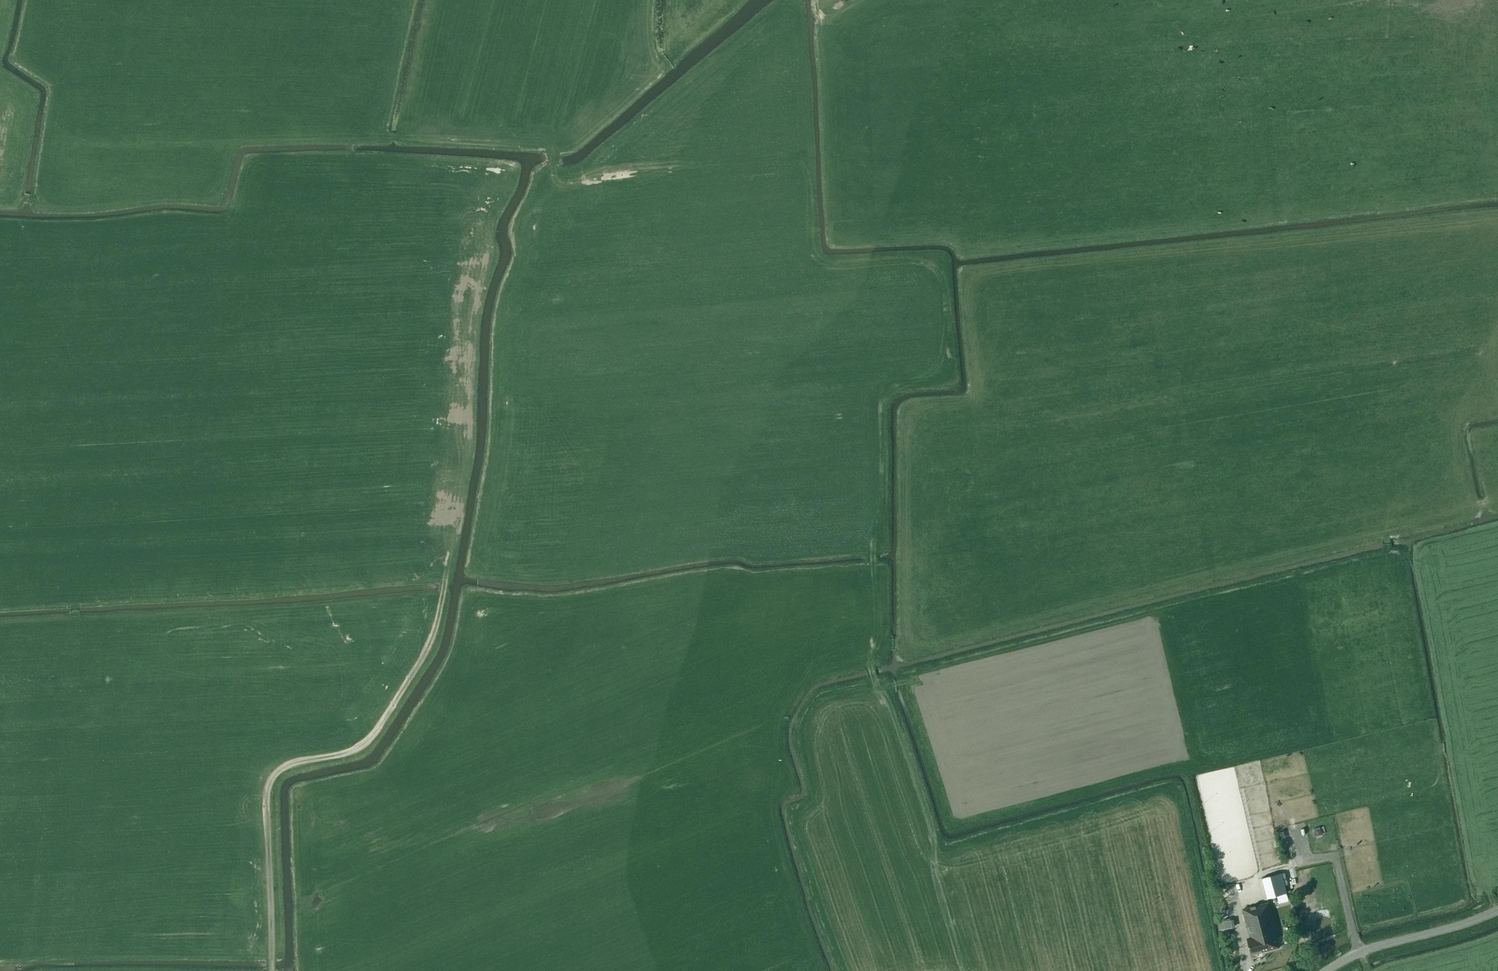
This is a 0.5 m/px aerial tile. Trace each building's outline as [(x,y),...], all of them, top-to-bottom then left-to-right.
[(1262,878),(1268,898),(1287,893),(1281,873),(1262,878)] [(1276,931),(1269,902),(1243,909),(1251,940),(1247,940),(1251,953),(1261,950),(1262,952),(1280,947),(1275,931),(1276,931)] [(1324,924),(1318,926),(1320,937),(1327,936),(1324,924)]
